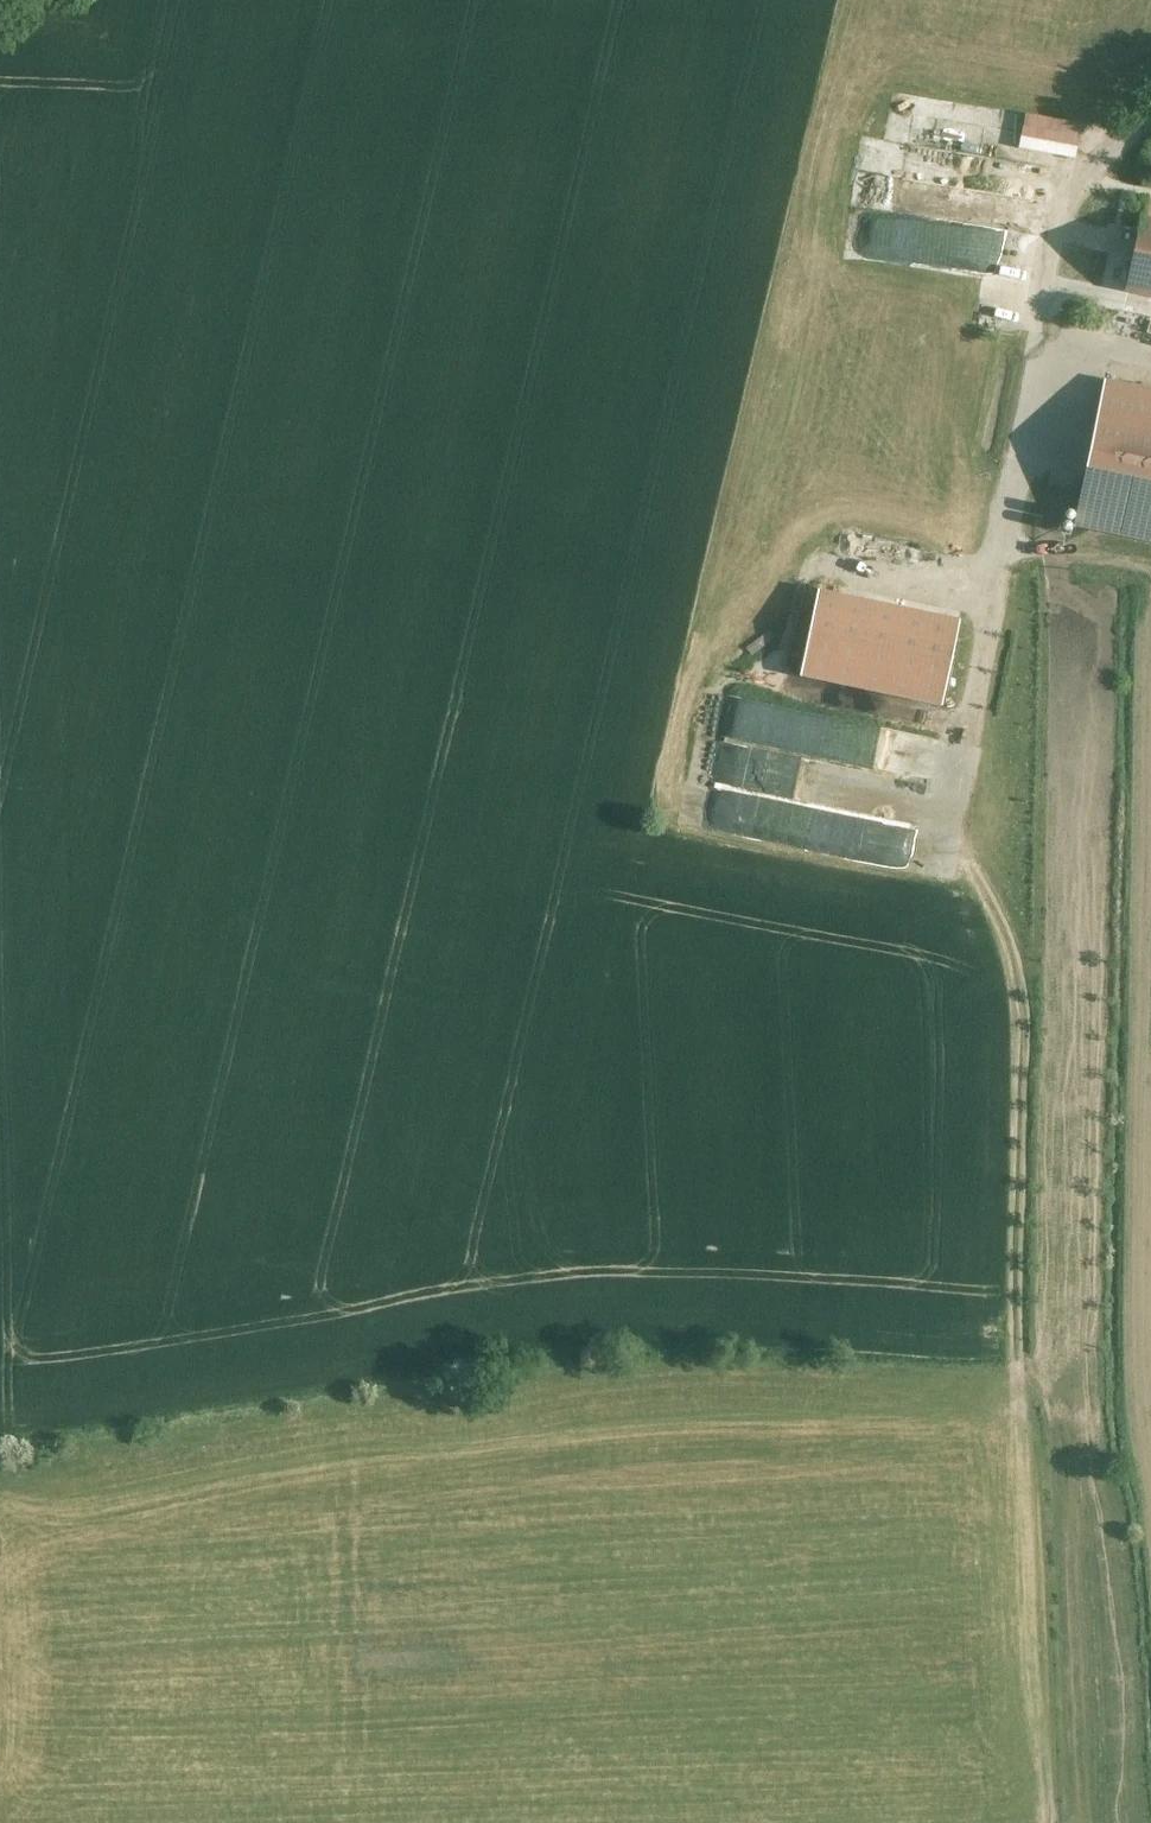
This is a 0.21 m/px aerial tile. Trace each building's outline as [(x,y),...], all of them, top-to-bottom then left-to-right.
[(1025,116),(1021,138),(1079,148),(1083,126),(1025,116)] [(1140,218),(1125,291),(1150,297),(1150,221),(1140,218)] [(1105,380),(1076,529),(1150,544),(1150,389),(1105,380)] [(1073,514),(1070,512),(1067,513),(1065,516),(1065,519),(1066,522),(1069,523),(1073,522),(1075,520),(1075,516),(1073,514)] [(1070,525),(1067,524),(1064,524),(1062,527),(1062,530),(1064,533),(1067,534),(1070,533),(1072,531),(1072,527),(1070,525)] [(960,620),(818,590),(799,677),(941,708),(960,620)] [(927,777),(812,758),(820,713),(721,695),(714,739),(707,738),(700,778),(758,788),(757,794),(919,822),(927,777)]
